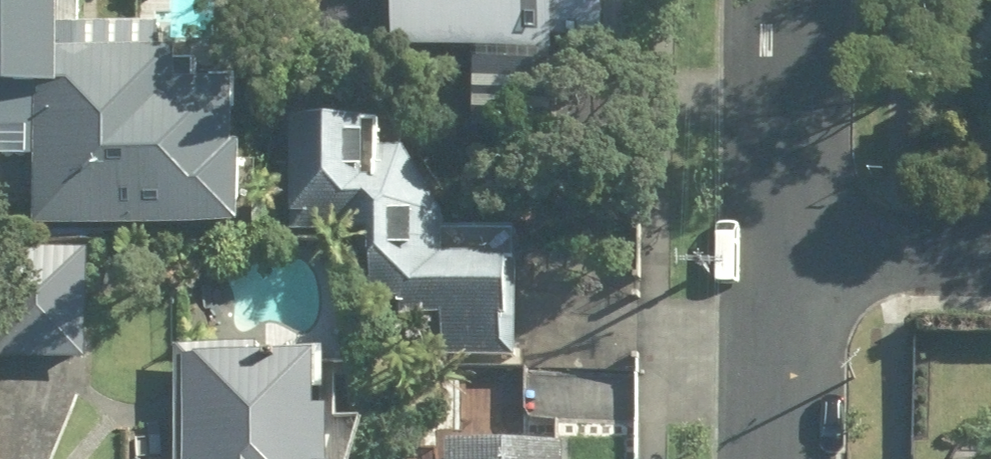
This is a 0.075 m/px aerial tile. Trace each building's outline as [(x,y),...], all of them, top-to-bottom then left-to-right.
[(24,26),(24,0),(0,0),(0,26),(24,26)] [(393,63),(477,64),(476,141),(554,141),(554,47),(606,48),(606,0),(394,0),(393,63)] [(243,242),(246,162),(233,161),(236,99),(180,96),(181,64),(163,64),(165,36),(46,31),(44,85),(0,83),(0,161),(38,162),(35,233),(243,242)] [(382,123),(270,120),(267,240),(341,242),(341,273),(368,274),(407,330),(445,331),(444,361),(516,362),(517,268),(446,266),(447,227),(403,153),(381,152),(382,123)] [(0,254),(0,362),(87,363),(89,256),(0,254)] [(336,420),(323,420),(325,356),(178,350),(174,458),(335,458),(336,420)] [(448,458),(569,458),(569,450),(448,449),(448,458)]
